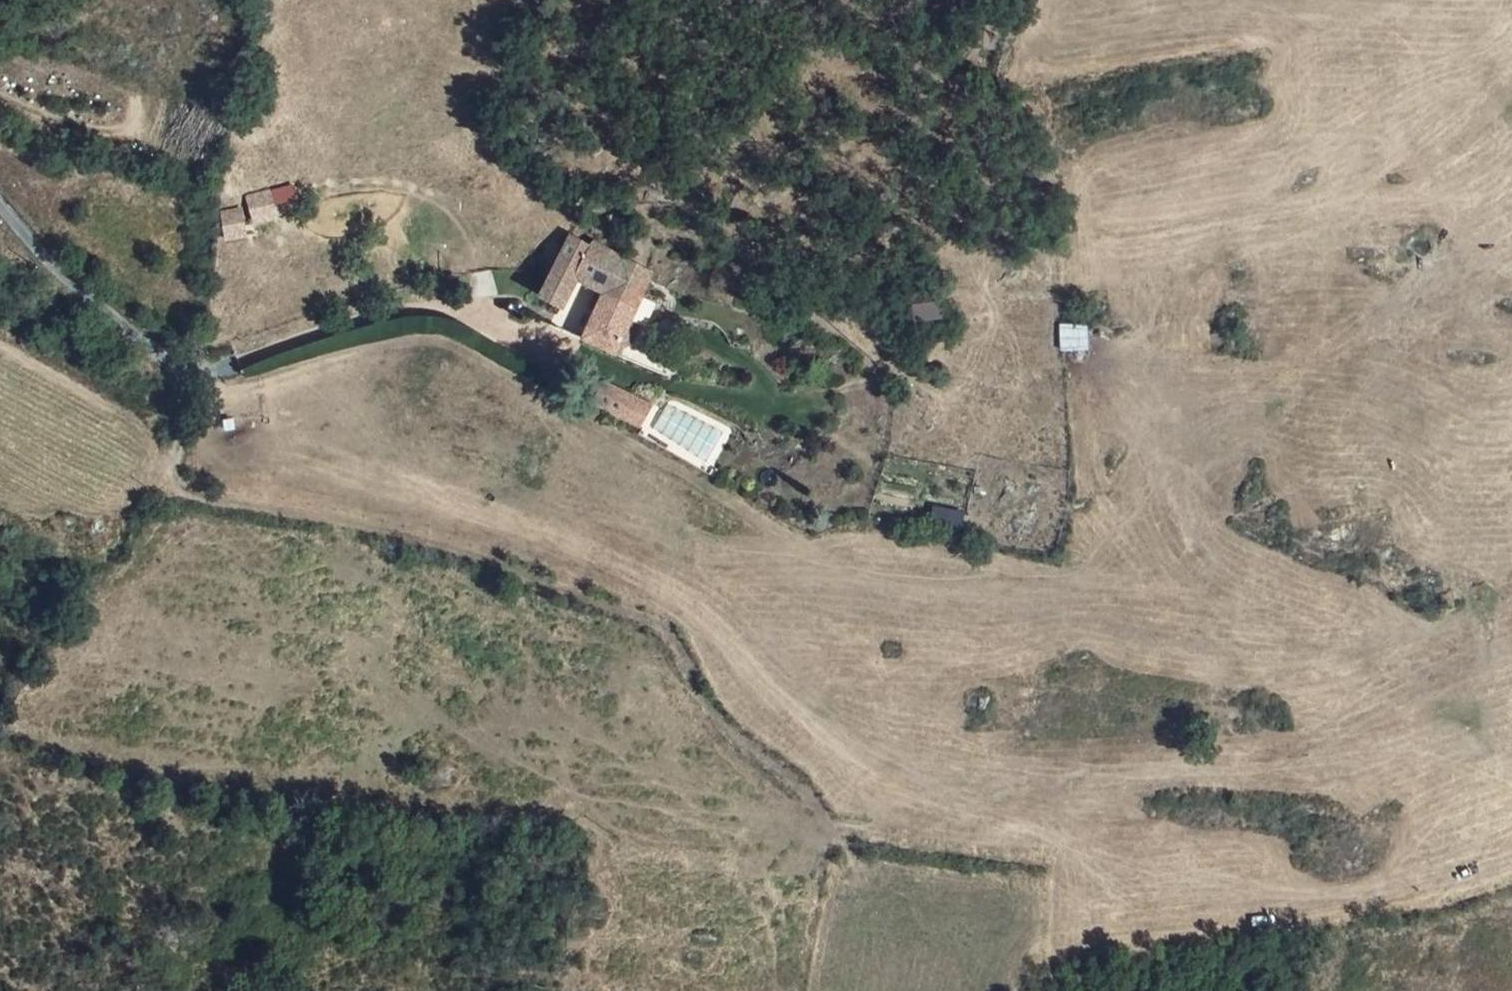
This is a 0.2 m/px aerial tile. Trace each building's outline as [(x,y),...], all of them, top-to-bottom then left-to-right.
[(268,192),(248,197),(255,221),(275,215),(268,192)] [(243,211),(224,213),(226,239),(246,237),(243,211)] [(643,280),(597,254),(593,258),(572,247),(551,286),(548,292),(572,303),(587,271),(600,278),(598,283),(604,286),(595,304),(602,307),(590,334),(622,347),(642,298),(635,295),(643,280)] [(1088,349),(1089,326),(1063,326),(1063,349),(1088,349)] [(651,408),(607,386),(597,406),(641,428),(651,408)]
